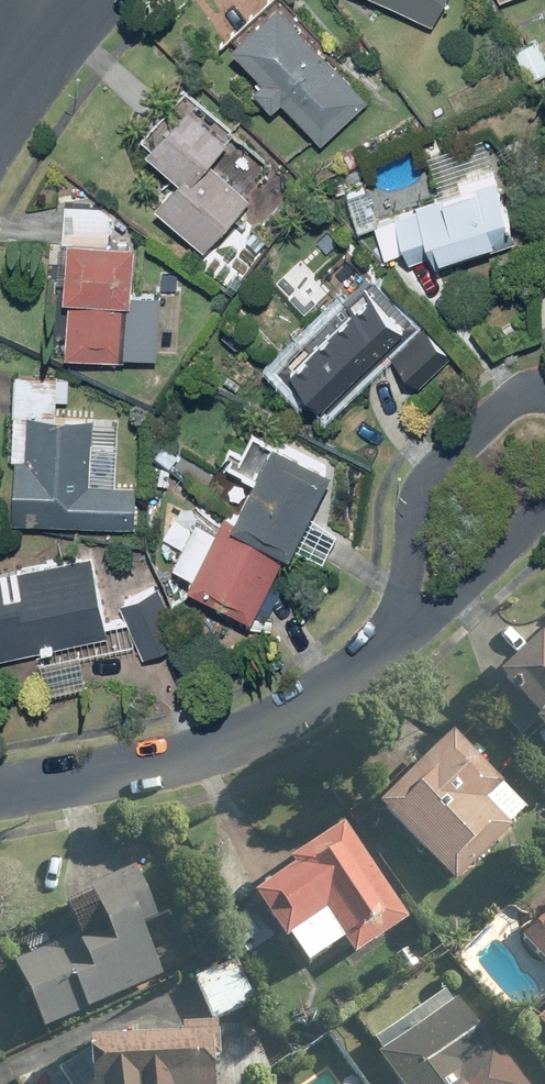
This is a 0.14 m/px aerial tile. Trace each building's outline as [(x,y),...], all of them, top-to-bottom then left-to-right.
[(430,27),(442,0),(371,0),(430,27)] [(270,1),(224,43),(259,80),(249,90),(268,111),(278,101),(318,145),(364,102),(270,1)] [(219,140),(180,104),(137,152),(170,182),(150,203),(197,248),(244,199),(203,159),(219,140)] [(507,228),(479,141),(434,155),(448,198),(374,222),(388,266),(425,254),(428,262),(485,244),(483,236),(507,228)] [(106,241),(108,204),(65,201),(54,356),(153,362),(157,295),(123,292),(126,243),(106,241)] [(399,375),(423,353),(363,287),(275,367),(316,412),(380,354),(399,375)] [(91,443),(92,420),(54,419),(55,400),(66,400),(66,379),(11,378),(9,522),(129,524),(130,488),(108,488),(109,443),(91,443)] [(191,517),(166,559),(262,617),(278,591),(263,581),(325,477),(266,441),(212,530),(191,517)] [(0,571),(0,653),(108,633),(93,553),(0,571)] [(158,586),(117,604),(144,663),(185,645),(158,586)] [(488,682),(544,747),(544,631),(488,682)] [(525,813),(443,737),(371,814),(453,890),(525,813)] [(405,925),(337,829),(282,868),(287,876),(249,904),(300,977),(340,948),(351,964),(405,925)] [(43,1038),(155,979),(136,942),(152,934),(122,877),(71,904),(84,930),(8,970),(43,1038)] [(513,946),(544,979),(544,915),(513,946)] [(229,963),(193,985),(217,1027),(254,1006),(229,963)] [(441,993),(359,1055),(380,1083),(510,1083),(441,993)] [(526,1030),(544,1050),(544,1012),(526,1030)] [(211,1027),(173,1030),(174,1041),(76,1049),(79,1083),(215,1083),(211,1027)]
